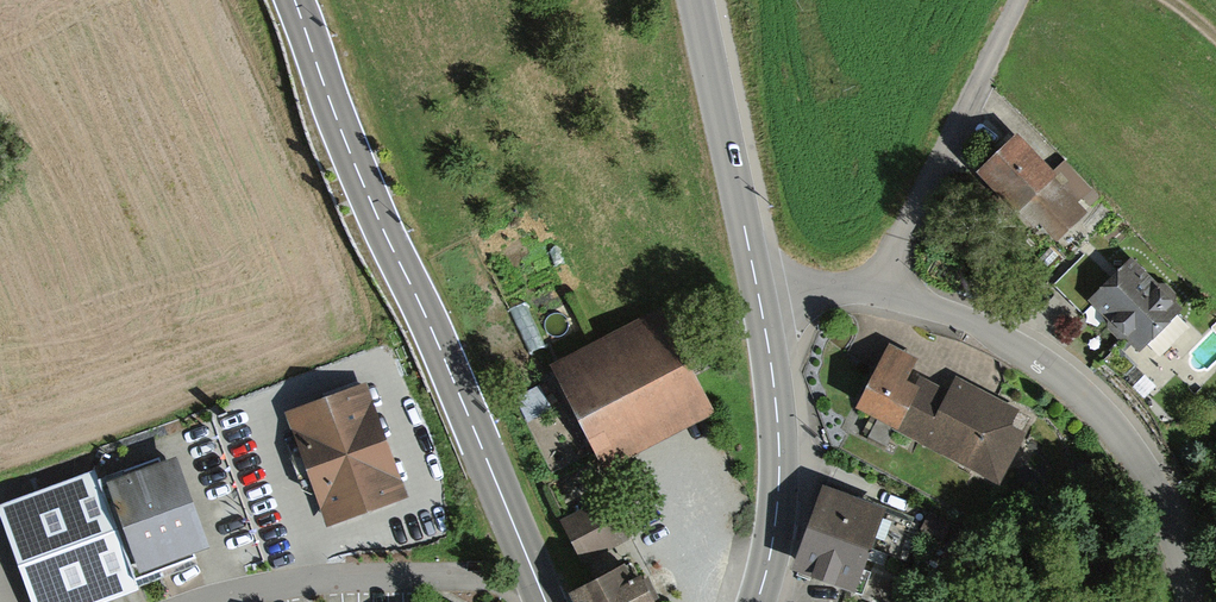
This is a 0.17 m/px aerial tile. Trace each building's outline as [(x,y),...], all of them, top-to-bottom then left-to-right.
[(1057,242),(1086,215),(1076,204),(1091,191),(1066,164),(1051,178),(1017,142),(1005,153),(978,178),(1018,221),(1022,217),(1034,229),(1040,224),(1057,242)] [(1108,281),(1086,258),(1061,282),(1083,305),(1108,281)] [(1089,304),(1139,354),(1182,312),(1132,262),(1089,304)] [(660,314),(551,370),(604,472),(713,416),(660,314)] [(855,412),(999,485),(1024,435),(1011,428),(1020,411),(955,378),(948,392),(919,377),(913,389),(906,385),(918,361),(889,346),(855,412)] [(409,500),(365,386),(282,420),(303,471),(326,532),(409,500)] [(209,552),(176,464),(163,469),(160,461),(98,484),(94,474),(0,510),(0,520),(31,601),(92,601),(135,586),(133,581),(150,575),(209,552)] [(790,580),(856,601),(857,601),(888,514),(860,504),(822,491),(790,580)] [(607,498),(560,523),(591,581),(638,556),(607,498)] [(570,601),(649,601),(643,591),(639,584),(632,588),(624,573),(570,601)]
